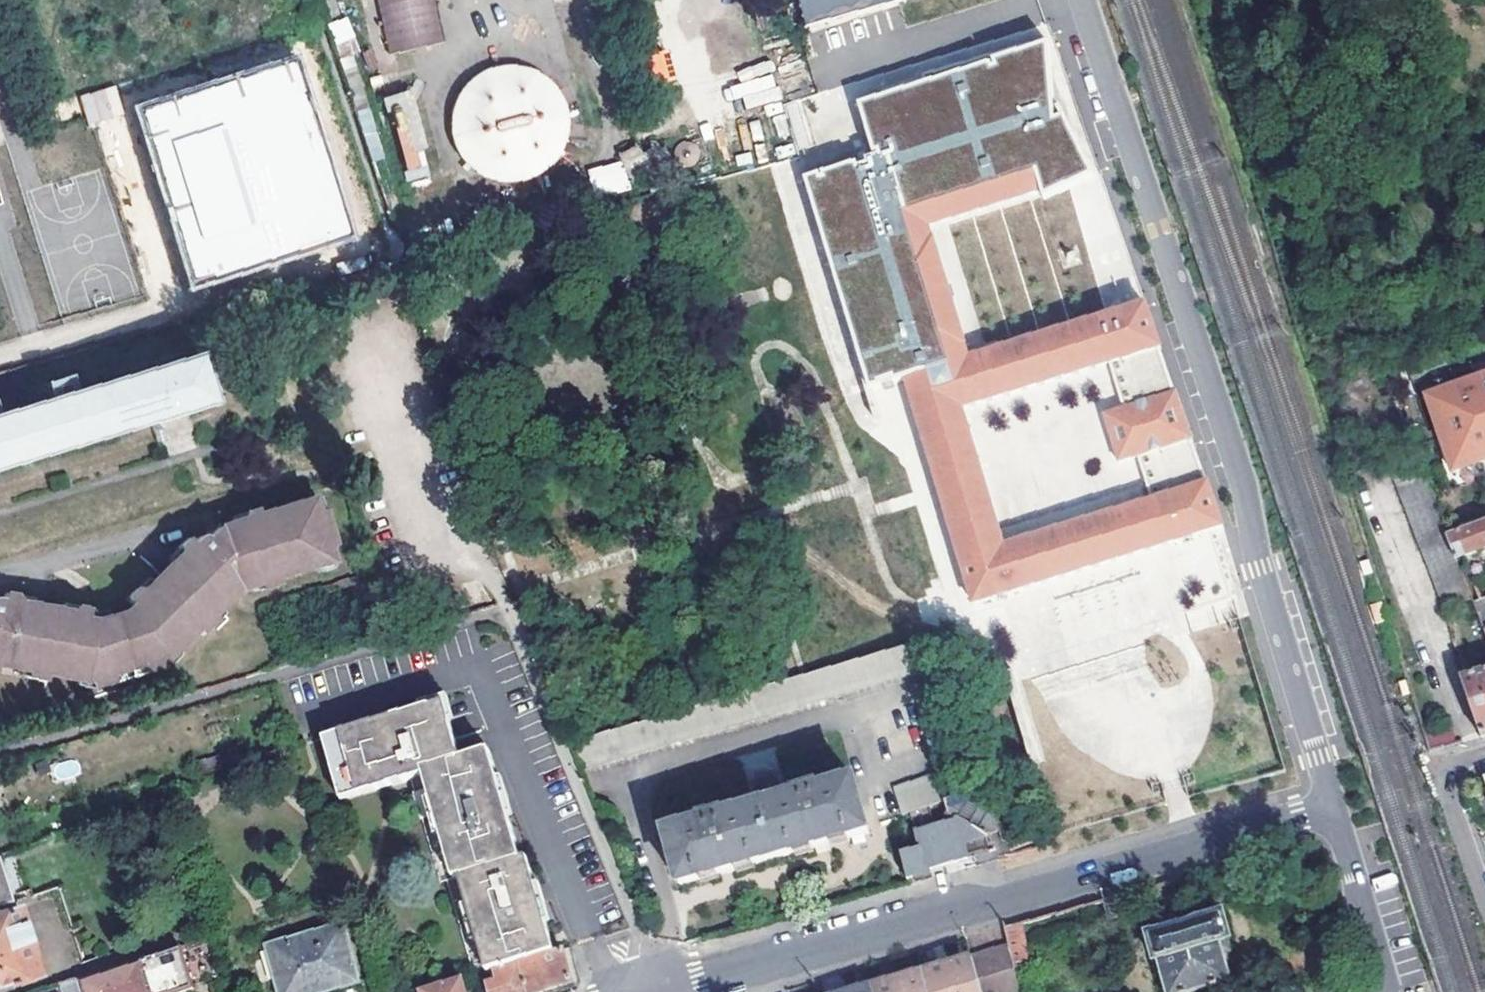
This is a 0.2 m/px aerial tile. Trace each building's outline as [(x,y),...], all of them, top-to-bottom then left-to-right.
[(388,54),(442,42),(432,0),(376,0),(388,54)] [(806,25),(900,0),(799,0),(806,25)] [(327,23),(339,56),(358,50),(346,16),(327,23)] [(1061,120),(1051,123),(1046,45),(990,62),(992,64),(859,105),(874,157),(803,179),(861,369),(885,362),(899,358),(915,354),(916,355),(963,342),(926,224),(1042,195),(1091,174),(1061,120)] [(667,49),(644,55),(652,87),(676,81),(667,49)] [(355,54),(341,57),(348,96),(362,94),(355,54)] [(292,55),(128,107),(186,289),(350,237),(292,55)] [(545,169),(559,154),(566,135),(566,115),(561,98),(550,83),(535,72),(517,66),(499,66),(481,72),(466,84),(456,99),(451,116),(451,135),(458,153),(471,169),(489,179),(508,182),(528,179),(545,169)] [(80,94),(87,124),(124,116),(116,86),(80,94)] [(412,90),(387,95),(406,182),(431,176),(412,90)] [(619,153),(626,168),(645,158),(638,144),(619,153)] [(623,160),(587,169),(594,197),(630,188),(623,160)] [(963,342),(916,355),(915,354),(899,358),(943,509),(958,560),(973,604),(1064,575),(1210,531),(1222,527),(1144,305),(968,358),(963,342)] [(174,417),(214,405),(199,353),(0,414),(0,470),(174,417)] [(1427,397),(1453,472),(1484,461),(1484,377),(1427,397)] [(1414,451),(1384,462),(1449,629),(1480,617),(1473,602),(1455,560),(1446,537),(1447,536),(1414,451)] [(1458,481),(1461,488),(1484,479),(1484,472),(1458,481)] [(325,516),(326,515),(330,514),(326,499),(320,501),(325,516)] [(18,669),(29,671),(28,680),(48,683),(49,675),(76,679),(90,682),(89,691),(171,667),(169,659),(179,650),(200,630),(205,635),(225,616),(221,611),(243,591),(252,588),(263,585),(264,591),(284,585),(282,579),(334,564),(331,551),(336,550),(326,515),(325,516),(320,501),(263,518),(261,511),(251,514),(246,523),(224,530),(200,550),(192,541),(182,551),(183,560),(175,567),(156,586),(149,592),(139,592),(129,600),(136,607),(129,615),(102,621),(92,622),(91,609),(79,608),(74,612),(63,611),(37,607),(25,604),(22,598),(9,596),(0,599),(0,665),(18,669)] [(1455,560),(1484,549),(1484,523),(1447,536),(1446,537),(1455,560)] [(183,560),(182,551),(170,562),(175,567),(183,560)] [(149,592),(156,586),(151,580),(139,592),(149,592)] [(263,585),(252,588),(254,593),(264,591),(263,585)] [(1473,602),(1480,617),(1484,628),(1484,597),(1473,602)] [(25,604),(37,607),(37,601),(22,598),(25,604)] [(775,681),(569,742),(580,768),(921,670),(913,640),(775,681)] [(181,657),(179,650),(169,659),(171,667),(181,657)] [(29,671),(18,669),(17,678),(28,680),(29,671)] [(1480,736),(1484,734),(1484,673),(1461,681),(1480,736)] [(90,682),(76,679),(74,689),(89,691),(90,682)] [(494,967),(550,950),(535,896),(524,858),(519,859),(499,788),(488,751),(460,759),(445,704),(385,721),(324,739),(341,799),(411,779),(440,880),(447,878),(474,973),(483,970),(494,967)] [(951,800),(957,798),(949,770),(892,786),(899,815),(951,800)] [(800,793),(783,798),(776,772),(751,779),(758,805),(720,815),(719,811),(704,815),(705,820),(667,831),(680,884),(852,836),(854,845),(865,842),(862,833),(868,832),(854,779),(815,789),(814,786),(799,790),(800,793)] [(900,852),(906,876),(929,870),(928,865),(970,855),(966,839),(1001,830),(989,789),(976,793),(957,798),(951,800),(955,814),(914,826),(920,847),(900,852)] [(10,901),(0,866),(0,904),(10,901)] [(39,974),(17,907),(0,912),(0,986),(39,974)] [(1222,914),(1146,935),(1153,961),(1155,961),(1165,991),(1193,991),(1231,981),(1220,942),(1229,940),(1222,914)] [(1009,950),(1016,975),(1031,971),(1020,923),(1003,928),(1009,950)] [(281,991),(311,991),(355,981),(340,927),(269,947),(281,991)] [(186,943),(62,982),(64,991),(201,991),(186,943)] [(494,967),(498,981),(488,985),(490,991),(537,991),(570,981),(563,956),(560,948),(550,950),(494,967)] [(972,961),(982,991),(1020,991),(1016,975),(1009,950),(991,955),(972,961)] [(924,974),(929,991),(982,991),(972,961),(924,974)] [(874,991),(929,991),(924,974),(873,989),(874,991)] [(422,991),(465,991),(461,978),(422,991)]
